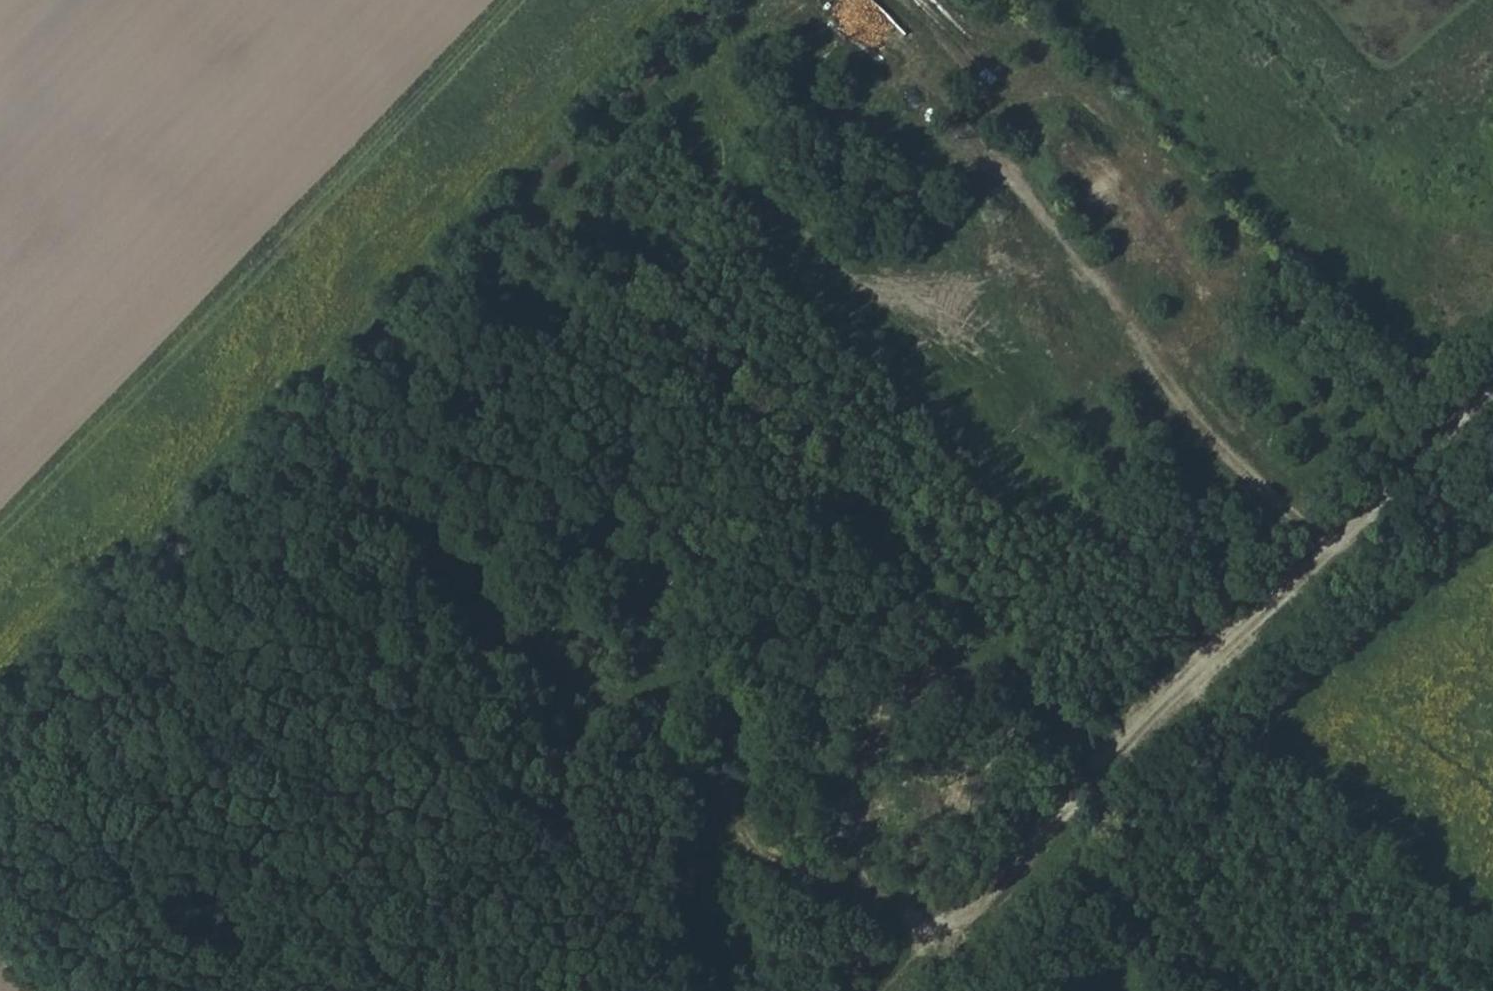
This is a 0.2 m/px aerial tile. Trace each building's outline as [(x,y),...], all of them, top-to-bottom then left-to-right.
[(835,11),(874,51),(900,26),(874,0),(846,0),(835,11)]
